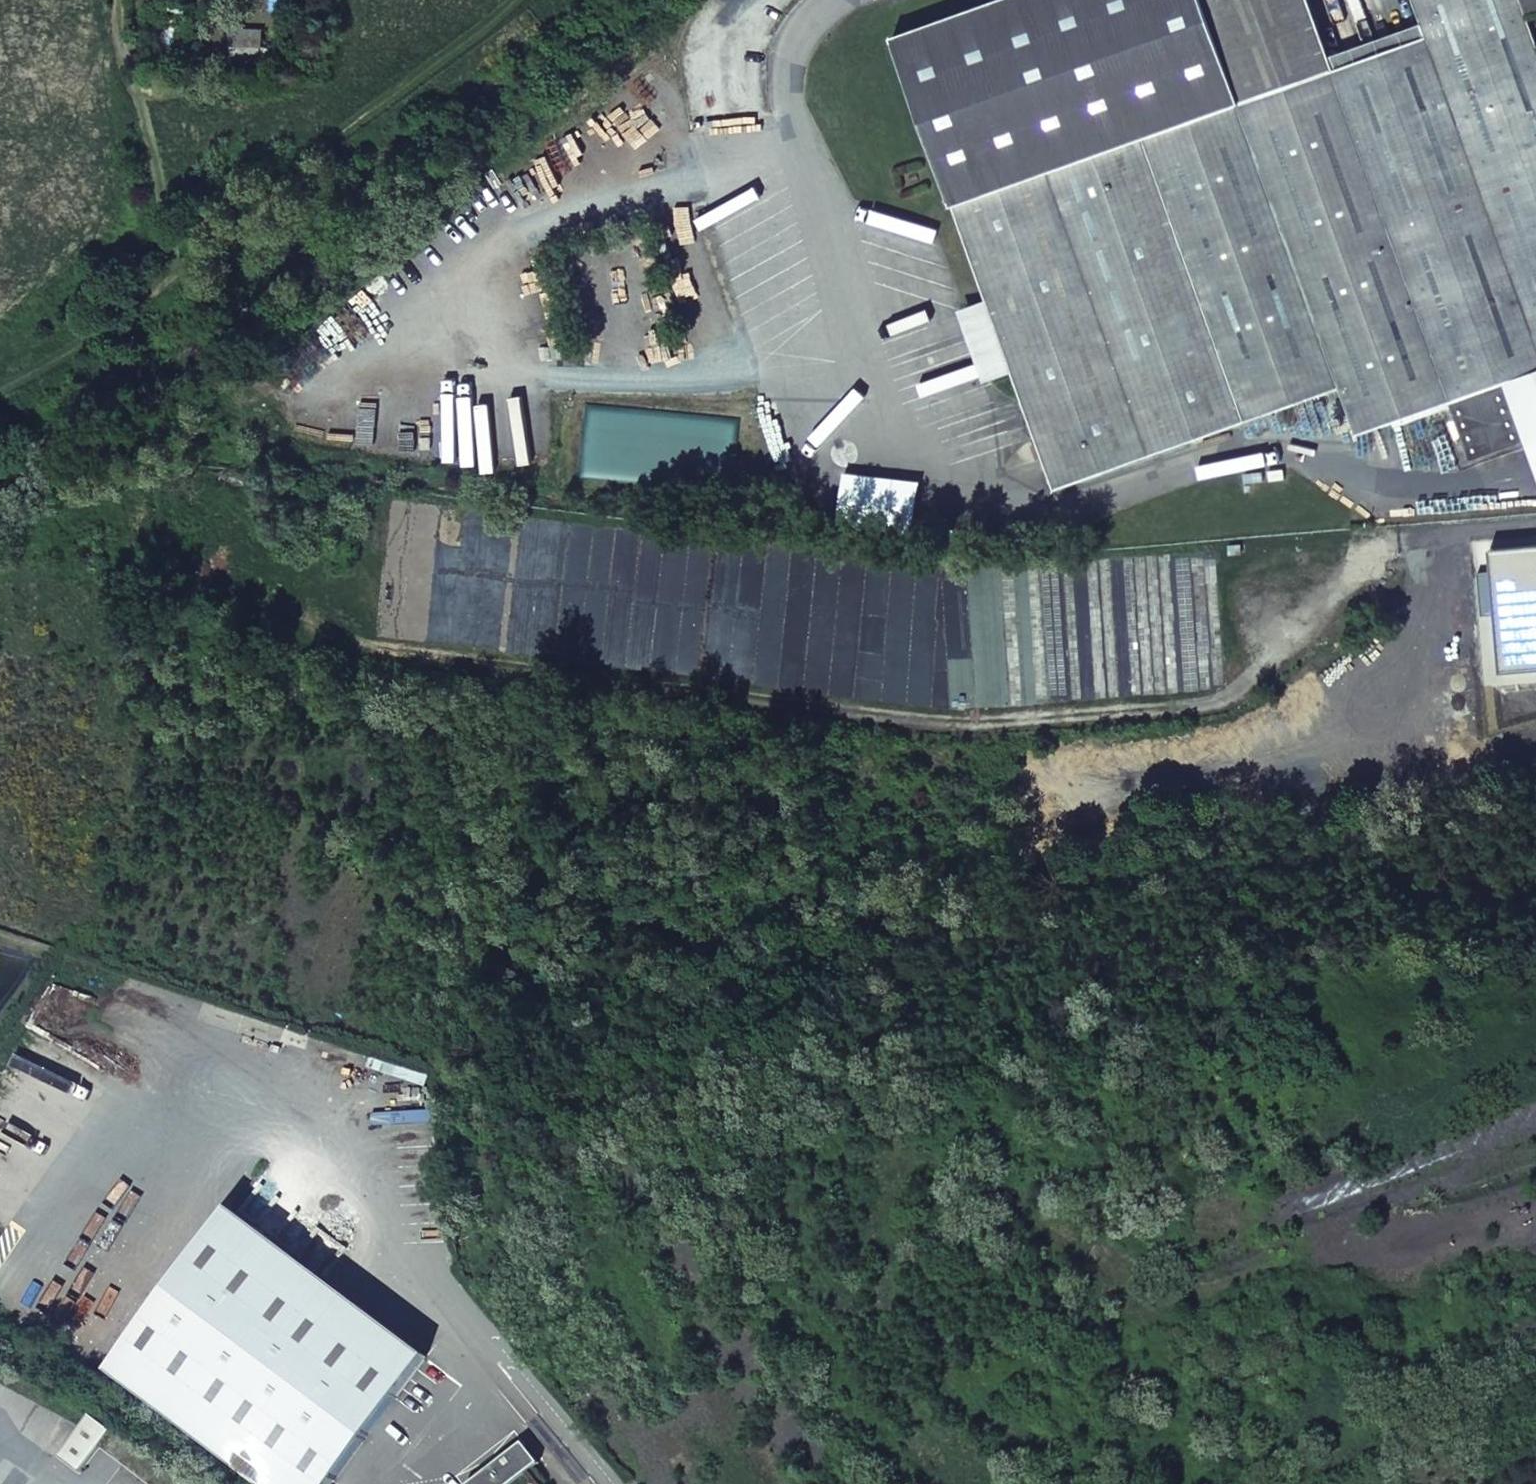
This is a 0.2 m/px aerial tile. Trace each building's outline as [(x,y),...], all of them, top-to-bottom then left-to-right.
[(1342,385),(1359,432),(1535,370),(1535,31),(1530,13),(1535,11),(1535,0),(1416,0),(1424,23),(1429,35),(1335,69),(1239,103),(1204,0),(994,0),(895,34),(1059,485),(1342,385)] [(1239,103),(1335,69),(1331,57),(1311,0),(1204,0),(1239,103)] [(1429,35),(1424,23),(1331,57),(1335,69),(1429,35)] [(107,1372),(257,1483),(329,1483),(425,1355),(229,1209),(107,1372)] [(537,1461),(521,1441),(465,1483),(507,1483),(537,1461)]
